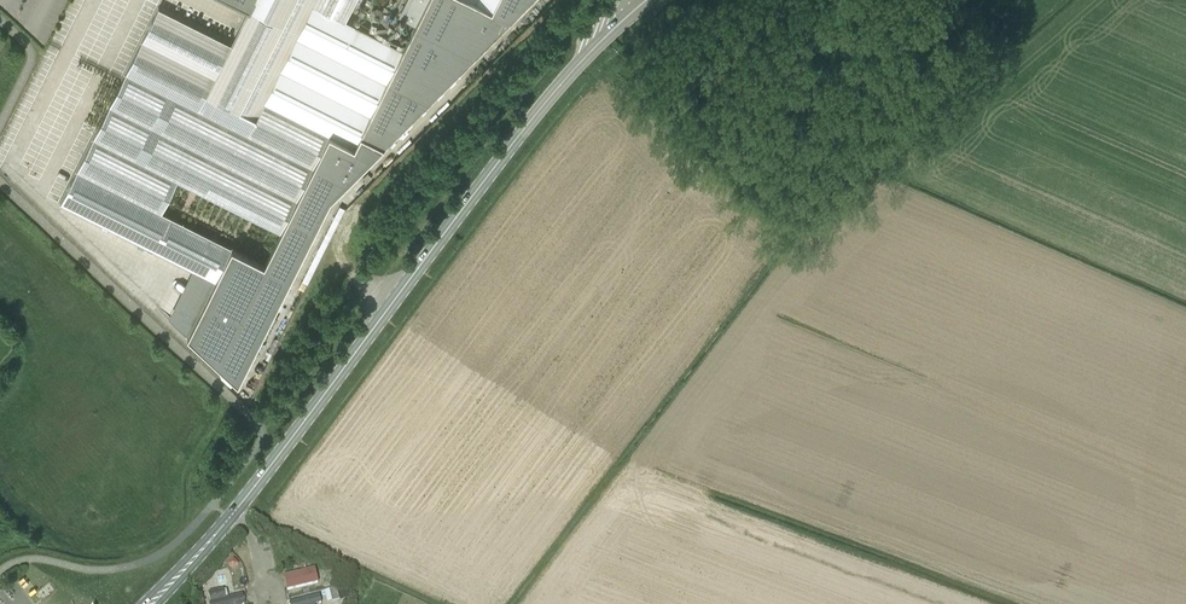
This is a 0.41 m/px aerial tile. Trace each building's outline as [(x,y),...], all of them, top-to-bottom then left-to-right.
[(232,44),(158,7),(122,80),(60,203),(192,269),(215,280),(200,311),(188,334),(188,335),(238,382),(269,320),(330,198),(465,64),(529,0),(406,0),(398,16),(415,24),(403,50),(345,21),(356,0),(253,0),(249,7),(232,44)] [(316,570),(285,578),(288,593),(320,586),(316,570)] [(328,587),(336,585),(333,572),(325,574),(328,587)] [(200,586),(193,592),(196,603),(204,603),(200,586)] [(340,600),(337,588),(329,590),(332,602),(340,600)] [(347,591),(339,592),(341,600),(349,599),(347,591)] [(209,598),(210,603),(229,603),(226,593),(209,598)]
